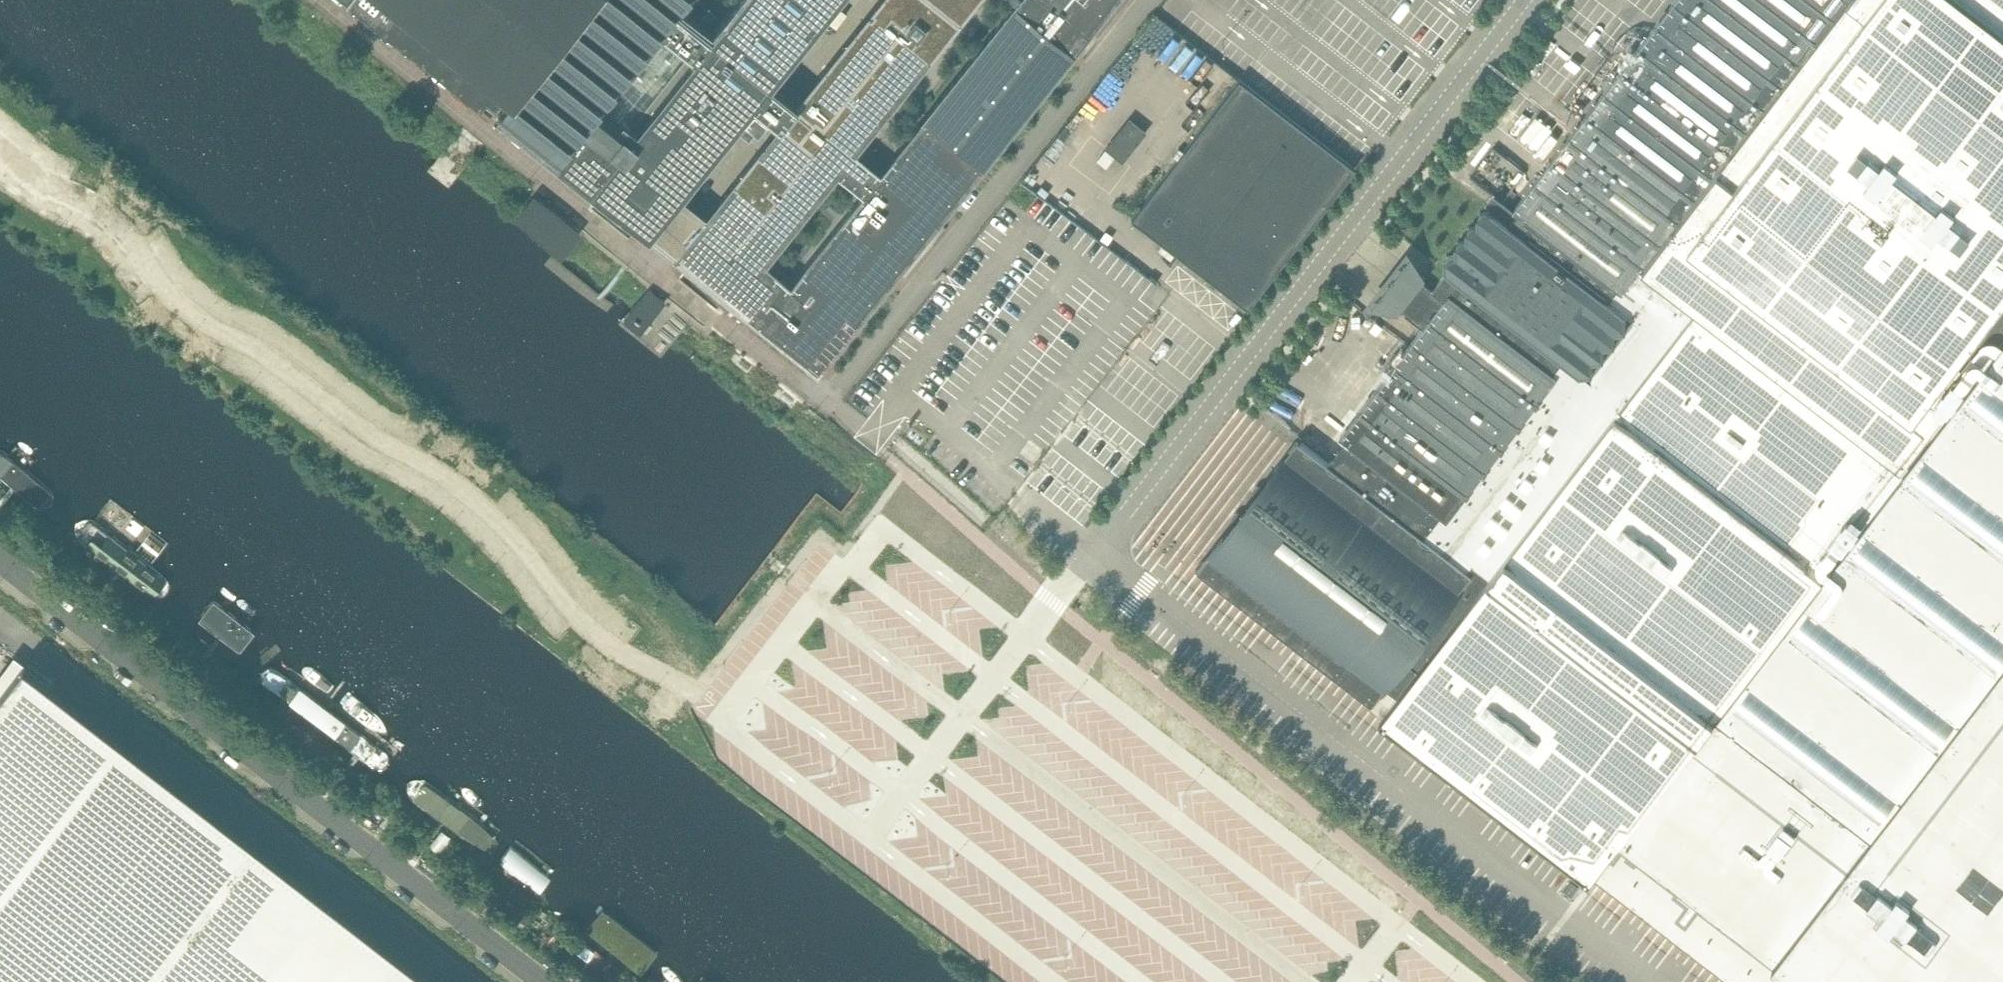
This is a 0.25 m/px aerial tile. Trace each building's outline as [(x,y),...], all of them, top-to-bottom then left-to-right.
[(780,126),(796,105),(770,84),(837,0),(740,0),(726,18),(727,20),(726,22),(724,21),(712,36),(678,8),(684,0),(355,0),(497,114),(556,160),(648,235),(675,256),(706,217),(680,196),(738,123),(753,134),(768,116),(780,126)] [(796,105),(780,126),(706,217),(675,256),(817,370),(947,208),(978,169),(1070,54),(1088,32),(1114,0),(1017,0),(1011,7),(919,122),(880,171),(857,151),(977,0),(881,0),(796,105)] [(1515,208),(1519,211),(1518,213),(1509,224),(1499,216),(1507,205),(1502,201),(1495,210),(1442,279),(1434,289),(1422,280),(1425,276),(1423,275),(1410,291),(1394,312),(1397,313),(1400,309),(1423,328),(1340,435),(1347,440),(1329,462),(1302,441),(1303,440),(1297,436),(1294,440),(1295,440),(1295,444),(1248,505),(1205,561),(1202,564),(1199,565),(1195,569),(1201,572),(1202,571),(1369,700),(1369,702),(1374,706),(1382,695),(1408,660),(1418,668),(1381,717),(1591,879),(1594,875),(1733,981),(2002,981),(2002,0),(1675,0),(1515,208)] [(1156,186),(1131,218),(1247,308),(1354,168),(1238,79),(1236,81),(1156,186)] [(1106,148),(1123,161),(1146,132),(1129,119),(1106,148)] [(1473,178),(1500,193),(1517,163),(1490,148),(1473,178)] [(1494,195),(1487,204),(1495,210),(1502,201),(1494,195)] [(534,197),(531,200),(516,219),(561,255),(578,232),(534,197)] [(1509,224),(1518,213),(1507,205),(1499,216),(1509,224)] [(1448,271),(1494,212),(1491,209),(1478,213),(1478,224),(1468,227),(1467,238),(1457,241),(1456,253),(1446,256),(1446,268),(1448,271)] [(664,301),(649,289),(633,310),(624,320),(639,331),(664,301)] [(1303,436),(1328,450),(1335,436),(1310,423),(1303,436)] [(36,509),(44,509),(51,506),(53,501),(52,490),(3,450),(0,451),(0,478),(36,509)] [(78,542),(152,598),(160,599),(166,596),(169,591),(169,582),(167,576),(95,520),(85,519),(76,523),(75,533),(78,542)] [(213,603),(199,622),(240,653),(254,634),(213,603)] [(400,758),(267,659),(251,680),(383,780),(400,758)] [(22,663),(0,692),(0,981),(436,981),(22,663)] [(410,798),(476,849),(487,853),(497,840),(491,830),(426,778),(416,776),(408,779),(407,787),(410,798)] [(498,864),(543,896),(558,875),(513,843),(498,864)] [(704,971),(696,981),(718,981),(704,971)]
